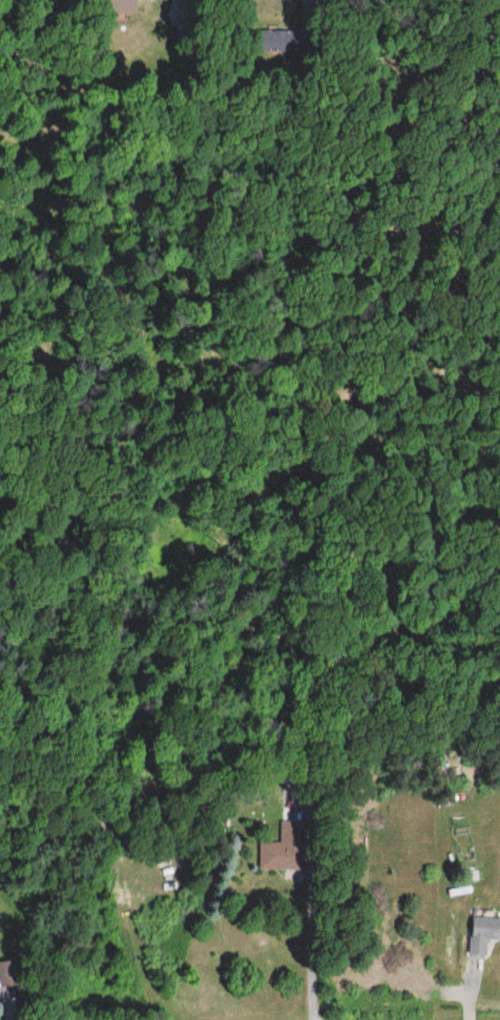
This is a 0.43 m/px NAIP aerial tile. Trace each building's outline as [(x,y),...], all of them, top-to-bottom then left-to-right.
[(98,10),(136,10),(136,0),(99,0),(98,10)] [(259,30),(259,52),(295,52),(295,30),(259,30)] [(258,843),(257,870),(301,870),(301,822),(279,821),(279,843),(258,843)] [(485,955),(485,941),(499,942),(499,919),(471,918),(469,955),(485,955)] [(16,985),(11,960),(0,962),(0,988),(16,985)]
